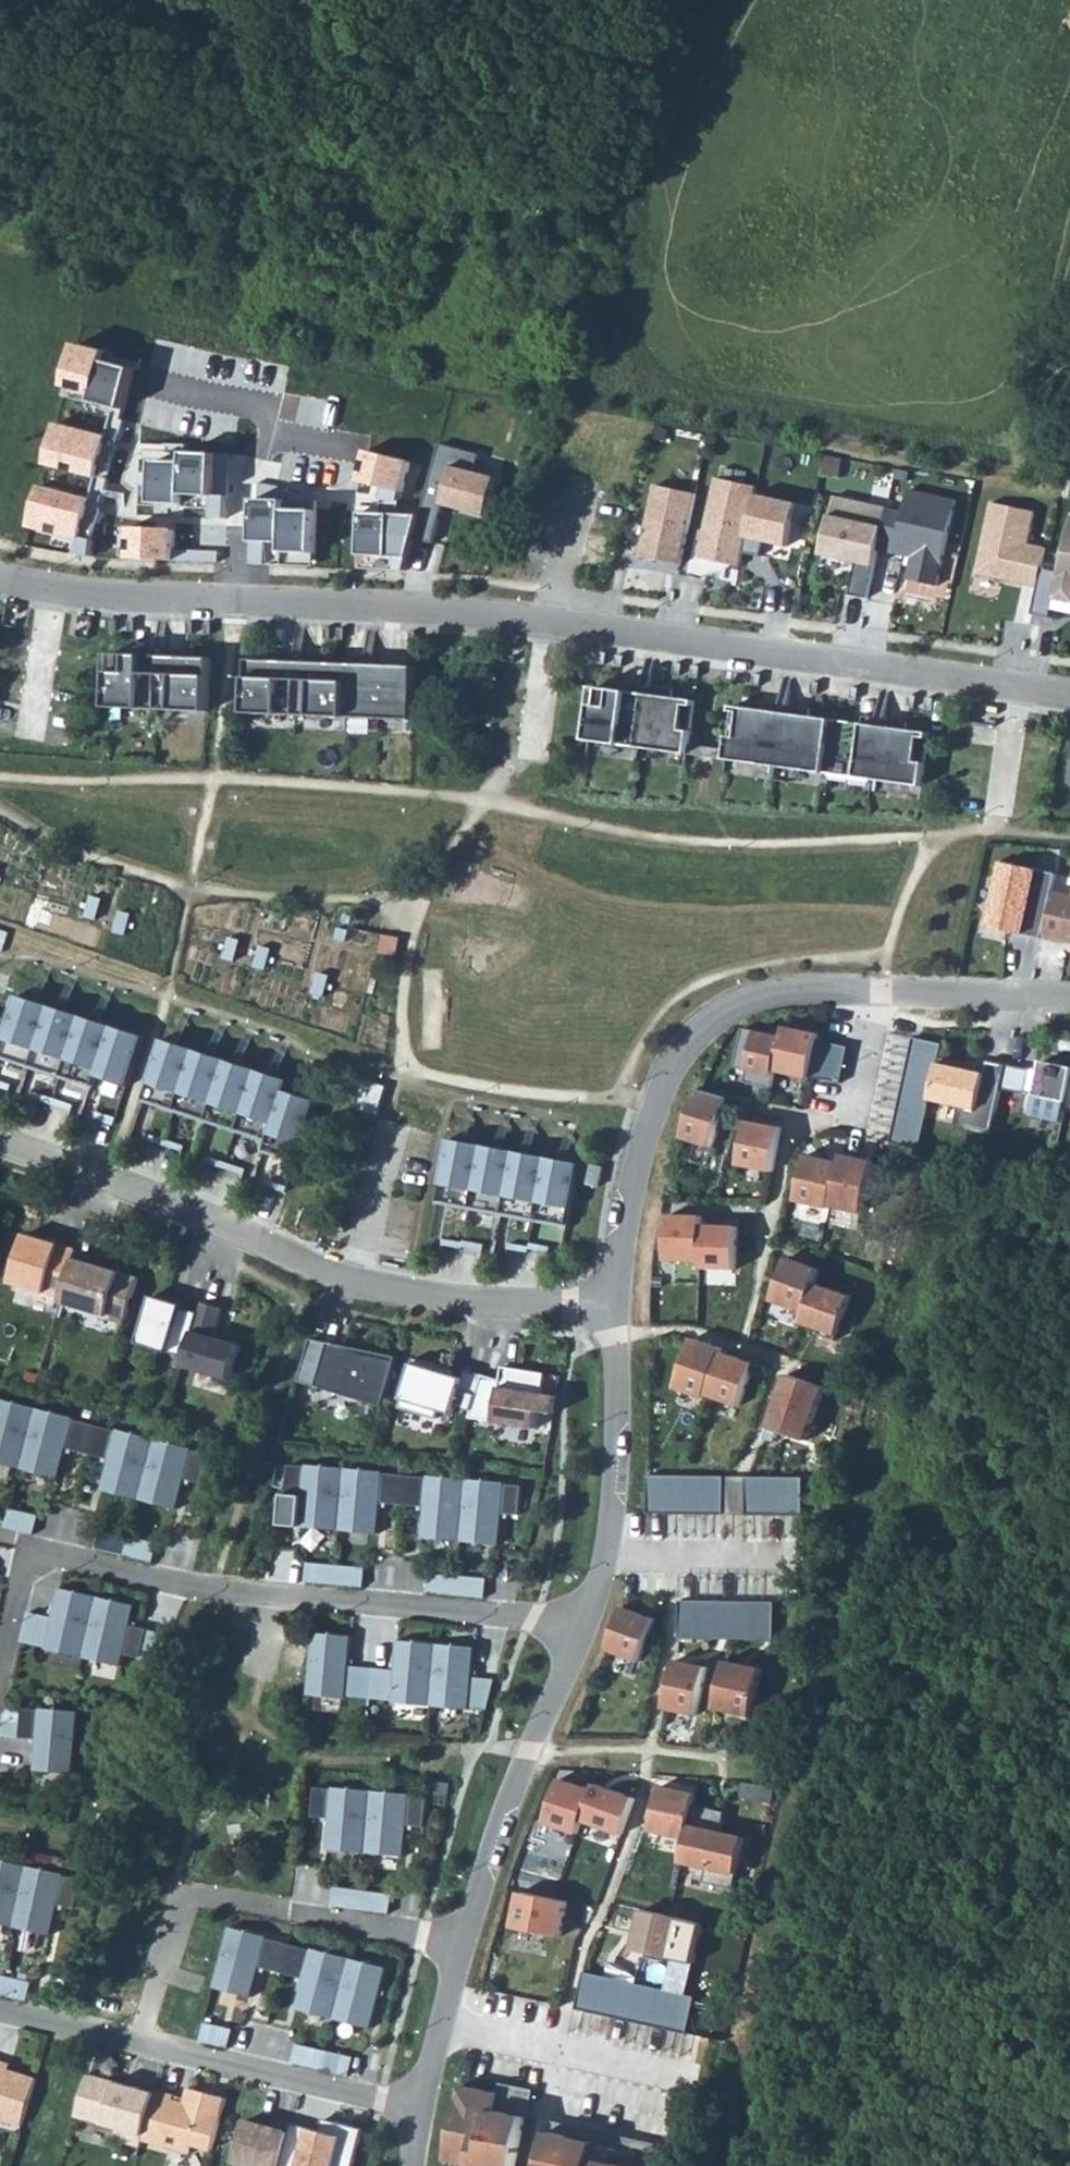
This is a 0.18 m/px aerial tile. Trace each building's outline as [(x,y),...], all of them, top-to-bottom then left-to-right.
[(112,362),(78,354),(67,399),(98,406),(97,412),(125,419),(134,379),(109,373),(112,362)] [(108,445),(58,432),(48,472),(98,485),(108,445)] [(480,453),(439,442),(414,536),(433,541),(442,504),(486,516),(494,485),(472,479),(480,453)] [(409,465),(366,454),(359,484),(386,492),(384,501),(400,503),(409,465)] [(218,461),(156,458),(154,509),(185,510),(186,501),(217,502),(218,461)] [(716,479),(699,558),(741,568),(747,539),(756,495),(758,489),(716,479)] [(698,494),(654,484),(637,557),(681,567),(698,494)] [(904,513),(888,509),(879,552),(942,565),(956,500),(909,490),(904,513)] [(93,506),(43,494),(33,534),(83,546),(93,506)] [(798,503),(756,495),(747,539),(791,548),(798,503)] [(836,498),(822,558),(858,567),(852,597),(869,600),(879,552),(888,509),(836,498)] [(1036,508),(992,499),(977,570),(1039,583),(1047,544),(1029,540),(1036,508)] [(320,506),(256,504),(254,567),(318,570),(320,506)] [(1054,601),(1069,604),(1069,520),(1054,601)] [(174,537),(130,535),(129,565),(172,567),(174,537)] [(156,656),(110,654),(107,710),(208,715),(211,658),(165,656),(165,648),(156,648),(156,656)] [(295,662),(250,660),(248,712),(413,718),(415,665),(374,664),(374,656),(366,656),(366,663),(303,661),(304,653),(295,652),(295,662)] [(640,692),(595,686),(588,740),(688,754),(695,700),(648,694),(649,686),(641,685),(640,692)] [(778,711),(733,705),(726,757),(824,771),(831,718),(786,713),(787,705),(779,704),(778,711)] [(876,725),(831,718),(824,771),(923,785),(930,733),(883,726),(884,718),(877,717),(876,725)] [(1059,870),(1002,857),(997,881),(1001,882),(998,900),(993,898),(988,923),(1045,935),(1055,887),(1059,870)] [(1055,887),(1045,935),(1066,939),(1066,937),(1069,938),(1069,890),(1055,887)] [(145,1039),(23,998),(1,1056),(96,1088),(101,1075),(131,1084),(145,1039)] [(785,1035),(745,1027),(736,1066),(750,1069),(747,1081),(773,1087),(785,1035)] [(945,1041),(916,1035),(894,1140),(922,1147),(933,1097),(942,1054),(945,1041)] [(851,1045),(820,1038),(812,1074),(843,1081),(851,1045)] [(291,1082),(165,1041),(145,1101),(270,1142),(267,1152),(298,1163),(318,1103),(287,1092),(291,1082)] [(974,1061),(942,1054),(933,1097),(962,1103),(957,1122),(995,1130),(1010,1061),(990,1057),(988,1071),(973,1067),(974,1061)] [(1045,1057),(1033,1112),(1066,1119),(1069,1105),(1069,1062),(1045,1057)] [(388,1087),(366,1080),(357,1109),(379,1116),(388,1087)] [(729,1096),(698,1087),(684,1137),(715,1146),(729,1096)] [(784,1126),(749,1120),(741,1164),(776,1170),(784,1126)] [(581,1165),(451,1140),(440,1203),(570,1228),(581,1165)] [(845,1152),(843,1160),(833,1205),(866,1211),(877,1159),(845,1152)] [(843,1160),(809,1153),(799,1200),(833,1207),(833,1205),(843,1160)] [(603,1166),(591,1164),(587,1184),(599,1186),(603,1166)] [(702,1262),(703,1213),(672,1212),(671,1261),(702,1262)] [(706,1221),(704,1266),(740,1267),(741,1222),(706,1221)] [(78,1250),(27,1235),(12,1284),(64,1299),(76,1259),(78,1250)] [(823,1269),(790,1258),(775,1301),(808,1312),(818,1283),(823,1269)] [(140,1278),(76,1259),(64,1299),(63,1303),(127,1322),(140,1278)] [(855,1295),(818,1283),(808,1312),(804,1323),(821,1329),(819,1334),(840,1341),(855,1295)] [(185,1306),(154,1296),(140,1344),(187,1358),(200,1313),(184,1309),(185,1306)] [(224,1309),(203,1303),(200,1313),(187,1358),(185,1367),(231,1380),(242,1346),(216,1338),(224,1309)] [(726,1349),(696,1338),(679,1389),(709,1399),(710,1395),(725,1352),(726,1349)] [(330,1348),(318,1386),(385,1406),(400,1357),(346,1346),(345,1352),(330,1348)] [(757,1363),(725,1352),(710,1395),(743,1406),(757,1363)] [(450,1368),(417,1358),(402,1407),(439,1418),(442,1410),(455,1414),(458,1406),(475,1411),(485,1375),(468,1370),(465,1378),(454,1375),(450,1368)] [(503,1380),(485,1375),(475,1411),(473,1417),(539,1428),(542,1411),(559,1414),(562,1396),(545,1393),(549,1373),(506,1366),(503,1380)] [(829,1387),(790,1374),(769,1439),(778,1442),(782,1431),(811,1441),(829,1387)] [(23,1469),(38,1410),(0,1400),(0,1401),(0,1463),(23,1469)] [(75,1420),(38,1410),(23,1469),(60,1479),(68,1450),(84,1454),(91,1426),(75,1421),(75,1420)] [(118,1433),(102,1428),(87,1485),(142,1499),(157,1440),(119,1430),(118,1433)] [(194,1450),(157,1440),(142,1499),(179,1509),(186,1480),(202,1484),(210,1456),(193,1452),(194,1450)] [(308,1467),(290,1466),(288,1494),(305,1496),(303,1525),(342,1528),(347,1468),(308,1465),(308,1467)] [(385,1471),(347,1468),(342,1528),(380,1532),(383,1502),(400,1504),(402,1475),(385,1473),(385,1471)] [(429,1477),(412,1475),(410,1504),(427,1506),(424,1535),(464,1539),(469,1478),(429,1475),(429,1477)] [(727,1477),(651,1477),(651,1515),(727,1516),(727,1477)] [(807,1477),(749,1477),(749,1516),(807,1517),(807,1477)] [(507,1481),(469,1478),(464,1539),(489,1541),(492,1511),(521,1514),(524,1485),(506,1483),(507,1481)] [(35,1529),(39,1514),(19,1508),(15,1524),(35,1529)] [(105,1527),(100,1542),(153,1558),(158,1543),(105,1527)] [(310,1579),(366,1581),(367,1563),(310,1561),(310,1579)] [(100,1598),(63,1590),(49,1649),(86,1658),(100,1598)] [(138,1607),(100,1598),(86,1658),(124,1666),(127,1654),(144,1658),(150,1631),(133,1627),(138,1607)] [(779,1604),(684,1603),(683,1641),(779,1642),(779,1604)] [(659,1620),(626,1608),(611,1651),(644,1662),(659,1620)] [(357,1637),(317,1634),(311,1694),(351,1698),(351,1697),(373,1699),(376,1669),(354,1667),(357,1637)] [(400,1671),(376,1669),(373,1699),(397,1701),(397,1702),(435,1705),(440,1645),(402,1641),(400,1671)] [(479,1648),(440,1645),(435,1705),(474,1709),(474,1708),(491,1710),(498,1680),(476,1678),(479,1648)] [(711,1669),(679,1662),(669,1712),(701,1718),(711,1669)] [(767,1671),(730,1663),(719,1711),(756,1719),(767,1671)] [(42,1713),(25,1711),(22,1740),(40,1742),(37,1772),(76,1775),(81,1714),(42,1711),(42,1713)] [(597,1795),(564,1784),(549,1828),(582,1839),(586,1826),(597,1795)] [(703,1795),(661,1787),(651,1838),(692,1846),(700,1809),(703,1795)] [(336,1790),(319,1789),(317,1818),(334,1819),(331,1849),(370,1853),(375,1791),(337,1788),(336,1790)] [(599,1789),(597,1795),(586,1826),(626,1839),(639,1803),(599,1789)] [(414,1795),(375,1791),(370,1853),(409,1856),(411,1826),(428,1828),(431,1798),(414,1797),(414,1795)] [(730,1815),(700,1809),(692,1846),(686,1865),(711,1870),(708,1886),(738,1892),(749,1841),(725,1836),(730,1815)] [(0,1863),(0,1925),(17,1928),(29,1869),(0,1863)] [(67,1877),(29,1869),(17,1928),(55,1935),(61,1906),(77,1909),(84,1883),(67,1879),(67,1877)] [(334,1902),(391,1908),(393,1890),(336,1884),(334,1902)] [(572,1906),(524,1897),(517,1932),(565,1941),(572,1906)] [(686,1923),(646,1914),(636,1953),(677,1963),(686,1923)] [(272,1939),(233,1929),(219,1988),(257,1998),(264,1969),(281,1974),(288,1945),(272,1941),(272,1939)] [(316,1953),(300,1948),(292,1977),(309,1981),(301,2010),(338,2020),(353,1960),(317,1950),(316,1953)] [(392,1970),(353,1960),(338,2020),(377,2029),(392,1970)] [(30,1993),(32,1975),(0,1971),(0,1990),(30,1993)] [(701,2002),(588,1977),(580,2015),(693,2039),(701,2002)] [(295,2058),(352,2071),(356,2054),(299,2041),(295,2058)] [(26,2129),(40,2082),(0,2070),(0,2121),(26,2129)] [(161,2095),(92,2077),(80,2119),(123,2131),(120,2143),(146,2149),(148,2143),(161,2095)] [(504,2089),(502,2099),(465,2091),(451,2165),(453,2165),(521,2165),(529,2122),(533,2123),(538,2095),(504,2089)] [(161,2093),(161,2095),(148,2143),(196,2156),(198,2148),(217,2153),(231,2101),(193,2090),(189,2105),(178,2102),(179,2098),(161,2093)] [(251,2123),(240,2164),(247,2165),(286,2165),(297,2126),(279,2121),(277,2130),(251,2123)] [(297,2126),(286,2165),(359,2165),(368,2132),(340,2125),(340,2127),(327,2124),(324,2133),(297,2126)] [(554,2134),(547,2165),(607,2165),(597,2164),(599,2155),(650,2165),(658,2165),(660,2157),(554,2134)]
